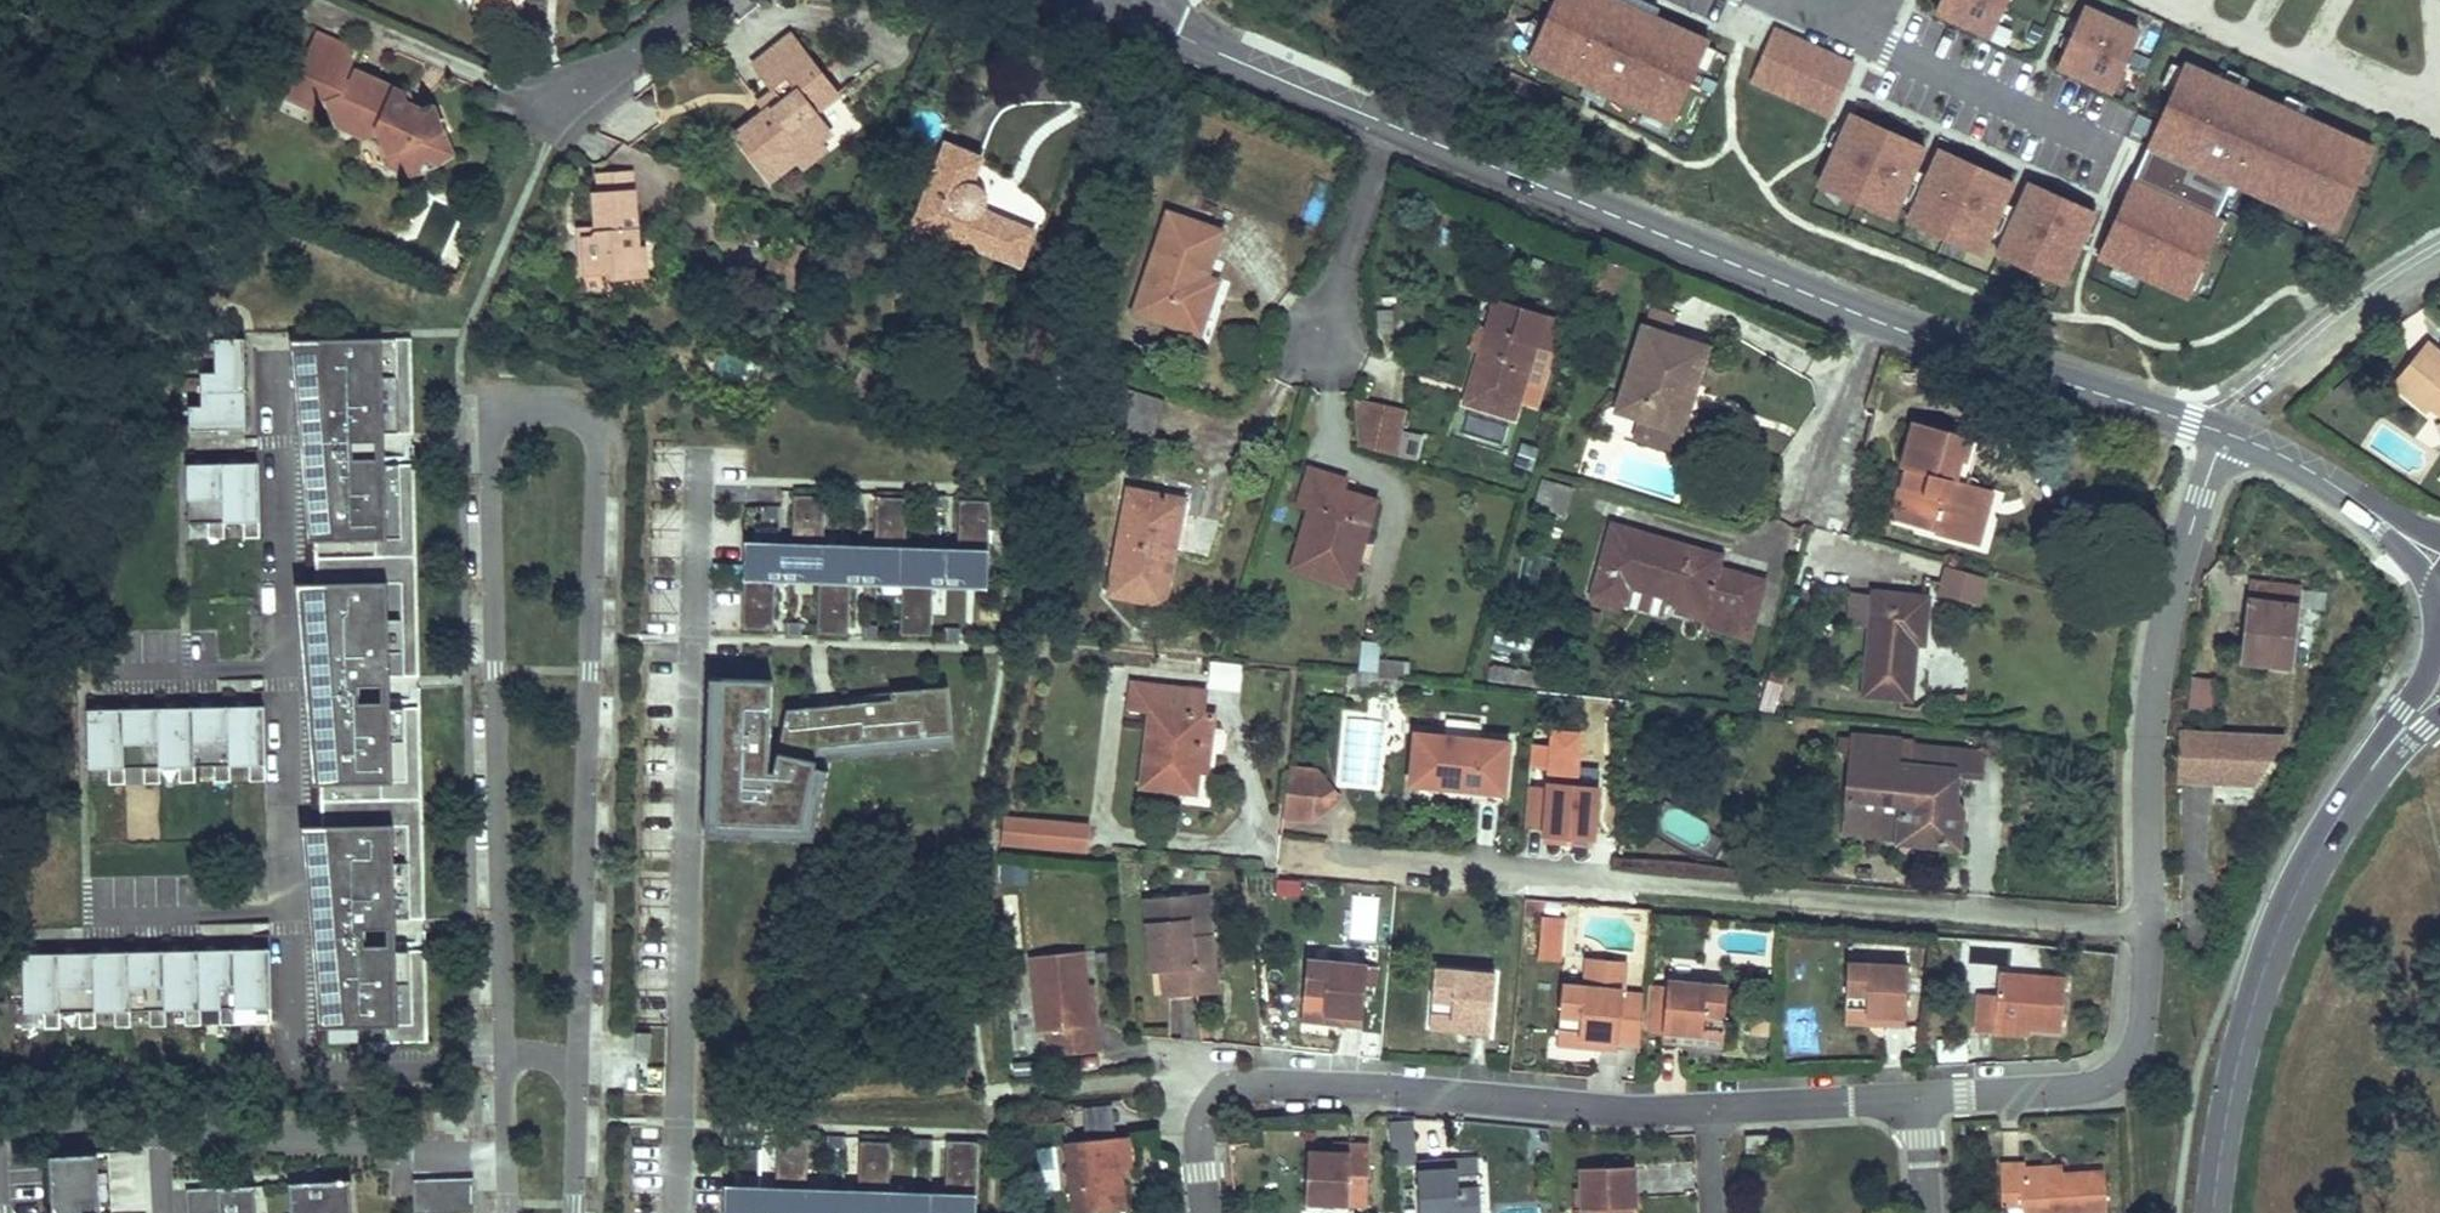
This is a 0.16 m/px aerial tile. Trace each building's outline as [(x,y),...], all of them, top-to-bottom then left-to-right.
[(476,3),(514,9),(516,0),(476,0),(476,3)] [(1527,63),(1670,126),(1709,38),(1622,0),(1555,0),(1527,63)] [(1935,13),(1989,37),(2006,0),(1941,0),(1935,13)] [(2142,28),(2088,4),(2059,69),(2112,93),(2142,28)] [(1852,61),(1774,25),(1747,82),(1825,119),(1852,61)] [(771,106),(740,125),(769,170),(795,154),(820,136),(828,133),(815,113),(826,104),(815,84),(827,74),(800,31),(776,48),(788,73),(777,81),(780,86),(787,95),(790,101),(783,106),(780,101),(771,106)] [(399,91),(349,71),(346,83),(340,71),(344,55),(337,42),(309,34),(292,91),(300,105),(315,109),(324,96),(331,112),(367,126),(383,123),(386,132),(393,152),(419,163),(423,156),(431,158),(449,151),(440,127),(429,131),(422,110),(401,100),(399,91)] [(788,73),(776,48),(762,56),(777,81),(788,73)] [(2377,144),(2186,63),(2102,259),(2188,296),(2222,217),(2217,215),(2230,186),(2339,233),(2377,144)] [(839,95),(827,74),(815,84),(826,104),(839,95)] [(780,86),(764,95),(771,106),(780,101),(783,106),(790,101),(787,95),(780,86)] [(440,127),(432,106),(422,110),(429,131),(440,127)] [(367,126),(331,112),(343,128),(365,138),(386,132),(383,123),(367,126)] [(1927,146),(1851,114),(1819,189),(1896,221),(1927,146)] [(820,136),(795,154),(801,163),(827,146),(820,136)] [(979,160),(945,145),(913,218),(1016,260),(1030,230),(982,207),(987,196),(987,189),(984,184),(972,180),(979,160)] [(2014,184),(1940,152),(1909,224),(1983,255),(2014,184)] [(602,192),(624,190),(622,172),(601,174),(602,192)] [(2099,210),(2027,183),(1999,258),(2070,285),(2099,210)] [(638,247),(633,189),(624,190),(602,192),(597,192),(600,229),(601,239),(582,241),(585,275),(616,272),(616,276),(650,272),(647,246),(638,247)] [(1228,230),(1170,211),(1136,320),(1209,344),(1220,309),(1205,304),(1228,230)] [(601,239),(600,229),(581,230),(582,241),(601,239)] [(1537,343),(1545,316),(1494,301),(1465,402),(1516,416),(1537,343)] [(1553,348),(1561,321),(1545,316),(1537,343),(1553,348)] [(1675,396),(1690,350),(1645,332),(1617,406),(1639,415),(1637,421),(1680,436),(1691,403),(1675,396)] [(242,425),(240,334),(211,335),(212,368),(197,369),(198,402),(185,402),(186,426),(242,425)] [(421,915),(416,703),(385,704),(384,673),(415,672),(410,460),(379,462),(378,430),(409,429),(407,334),(306,337),(311,537),(312,579),(316,778),(318,821),(323,1024),(323,1040),(424,1038),(422,946),(390,947),(390,916),(421,915)] [(311,537),(306,337),(286,337),(303,538),(311,537)] [(2427,339),(2394,380),(2430,409),(2439,397),(2439,350),(2427,339)] [(1175,413),(1100,391),(1090,428),(1164,448),(1175,413)] [(2430,409),(2439,417),(2439,397),(2430,409)] [(1346,443),(1382,453),(1387,435),(1393,413),(1348,401),(1347,440),(1346,443)] [(1967,446),(1909,426),(1880,523),(1913,534),(1917,521),(1934,527),(1930,541),(1960,552),(1984,487),(1969,482),(1967,446)] [(1398,458),(1404,440),(1387,435),(1382,453),(1398,458)] [(256,534),(254,459),(183,460),(184,520),(204,519),(205,535),(221,535),(220,519),(240,519),(240,534),(256,534)] [(1306,520),(1286,580),(1336,597),(1355,538),(1369,542),(1378,518),(1325,497),(1332,482),(1309,474),(1294,516),(1306,520)] [(1543,477),(1535,506),(1567,514),(1575,486),(1543,477)] [(1133,493),(1109,595),(1165,608),(1182,539),(1169,536),(1176,504),(1133,493)] [(799,548),(741,545),(737,629),(773,630),(775,578),(823,580),(825,550),(827,495),(801,494),(799,548)] [(968,554),(910,552),(909,583),(907,632),(942,633),(944,580),(994,582),(997,498),(970,497),(968,554)] [(882,552),(825,550),(823,580),(822,633),(856,634),(858,581),(909,583),(910,552),(912,499),(884,498),(882,552)] [(1718,559),(1612,525),(1589,602),(1625,612),(1633,592),(1735,624),(1749,582),(1714,572),(1718,559)] [(1993,589),(1949,575),(1942,600),(1987,614),(1993,589)] [(316,778),(312,579),(292,579),(309,779),(316,778)] [(2304,591),(2251,583),(2238,663),(2267,668),(2268,660),(2294,664),(2304,591)] [(1934,605),(1872,585),(1841,679),(1894,697),(1911,643),(1922,647),(1934,605)] [(1492,649),(1533,652),(1534,631),(1494,628),(1492,649)] [(1357,668),(1376,671),(1380,645),(1361,643),(1357,668)] [(1213,658),(1209,687),(1240,692),(1244,662),(1213,658)] [(1376,680),(1411,684),(1413,674),(1377,668),(1376,680)] [(773,669),(707,669),(705,828),(815,828),(833,750),(959,738),(951,679),(789,699),(772,761),(773,669)] [(2188,711),(2213,713),(2216,677),(2191,675),(2188,711)] [(1411,684),(1376,680),(1374,698),(1409,704),(1411,684)] [(1202,695),(1125,687),(1123,707),(1153,711),(1147,782),(1197,787),(1203,736),(1218,736),(1219,717),(1201,714),(1202,695)] [(261,777),(259,702),(84,706),(85,766),(105,765),(105,781),(122,781),(121,765),(140,764),(141,780),(157,779),(157,764),(176,763),(176,779),(193,779),(192,763),(211,762),(212,778),(228,778),(227,762),(247,762),(247,777),(261,777)] [(1550,768),(1548,786),(1579,789),(1584,733),(1554,731),(1552,745),(1531,743),(1529,766),(1550,768)] [(2281,740),(2183,732),(2179,781),(2256,784),(2281,740)] [(1507,745),(1411,735),(1407,782),(1503,794),(1507,745)] [(1892,755),(1840,751),(1834,814),(1891,821),(1887,855),(1953,862),(1957,834),(1940,833),(1941,815),(1945,784),(1890,776),(1892,755)] [(1975,764),(1892,755),(1890,776),(1945,784),(1973,788),(1975,764)] [(1310,821),(1337,799),(1316,772),(1287,769),(1282,818),(1310,821)] [(1591,847),(1597,790),(1579,789),(1548,786),(1548,791),(1527,789),(1523,828),(1544,830),(1543,842),(1591,847)] [(1891,821),(1834,814),(1830,850),(1887,855),(1891,821)] [(1957,834),(1957,817),(1941,815),(1940,833),(1957,834)] [(1003,843),(1090,852),(1092,828),(1006,819),(1003,843)] [(323,1024),(318,821),(298,822),(315,1024),(323,1024)] [(1299,882),(1279,881),(1278,896),(1299,897),(1299,882)] [(1214,933),(1212,896),(1194,898),(1195,921),(1185,922),(1186,935),(1214,933)] [(1195,921),(1194,898),(1147,902),(1151,969),(1164,968),(1166,993),(1198,991),(1197,961),(1216,959),(1214,933),(1186,935),(1185,922),(1195,921)] [(1561,919),(1543,918),(1541,958),(1559,960),(1561,919)] [(1087,1015),(1083,939),(1031,946),(1037,1022),(1046,1022),(1047,1049),(1099,1046),(1097,1015),(1087,1015)] [(267,1019),(265,944),(19,951),(21,1010),(41,1009),(41,1025),(57,1024),(57,1009),(75,1009),(76,1024),(92,1024),(91,1008),(110,1007),(111,1023),(127,1022),(126,1007),(146,1007),(146,1022),(162,1022),(162,1006),(181,1006),(181,1022),(198,1021),(197,1005),(216,1005),(217,1021),(233,1020),(232,1004),(251,1004),(252,1020),(267,1019)] [(1566,980),(1562,1033),(1604,1037),(1603,1048),(1621,1049),(1622,1041),(1641,1043),(1645,991),(1626,989),(1629,956),(1591,953),(1589,982),(1566,980)] [(1365,1026),(1370,960),(1305,955),(1300,1009),(1344,1013),(1344,1025),(1365,1026)] [(1910,1025),(1918,965),(1854,956),(1850,1008),(1894,1012),(1892,1023),(1910,1025)] [(1197,961),(1198,991),(1218,989),(1216,959),(1197,961)] [(1494,1037),(1499,971),(1435,967),(1431,1018),(1472,1020),(1471,1034),(1494,1037)] [(2032,1032),(2065,1035),(2071,982),(2002,977),(2001,995),(1981,993),(1978,1038),(1997,1040),(1998,1030),(2032,1032)] [(1726,1034),(1730,984),(1691,981),(1690,984),(1671,983),(1671,986),(1670,998),(1655,997),(1652,1030),(1667,1031),(1666,1040),(1686,1042),(1687,1030),(1726,1034)] [(1670,998),(1671,986),(1656,984),(1655,997),(1670,998)] [(1894,1012),(1850,1008),(1848,1019),(1892,1023),(1894,1012)] [(1344,1013),(1300,1009),(1299,1022),(1344,1025),(1344,1013)] [(1769,1033),(1770,1016),(1753,1014),(1752,1031),(1769,1033)] [(1472,1020),(1431,1018),(1430,1031),(1471,1034),(1472,1020)] [(1725,1045),(1726,1034),(1687,1030),(1686,1042),(1725,1045)] [(2032,1032),(1998,1030),(1997,1040),(2032,1041),(2032,1032)] [(649,1055),(650,1032),(623,1032),(622,1055),(649,1055)] [(1604,1037),(1562,1033),(1561,1045),(1603,1048),(1604,1037)] [(1080,1107),(1083,1135),(1115,1131),(1113,1104),(1080,1107)] [(1411,1166),(1407,1124),(1389,1125),(1393,1168),(1411,1166)] [(724,1185),(723,1212),(803,1212),(805,1184),(806,1133),(779,1132),(777,1187),(724,1185)] [(805,1184),(803,1212),(888,1212),(889,1188),(891,1133),(863,1132),(861,1186),(805,1184)] [(889,1188),(888,1212),(973,1212),(976,1137),(948,1136),(945,1190),(889,1188)] [(1054,1141),(1064,1212),(1123,1208),(1117,1142),(1116,1136),(1071,1138),(1054,1141)] [(776,1176),(776,1140),(763,1141),(763,1176),(776,1176)] [(1297,1168),(1297,1212),(1361,1211),(1360,1159),(1359,1151),(1337,1152),(1337,1157),(1336,1168),(1315,1169),(1297,1168)] [(1314,1152),(1315,1169),(1336,1168),(1337,1157),(1337,1152),(1314,1152)] [(1482,1168),(1480,1153),(1444,1156),(1444,1165),(1444,1168),(1482,1168)] [(62,1158),(65,1212),(116,1212),(112,1155),(62,1158)] [(1423,1212),(1485,1212),(1482,1168),(1444,1168),(1444,1165),(1444,1156),(1418,1157),(1419,1163),(1423,1212)] [(2068,1162),(2026,1163),(2027,1176),(2069,1174),(2068,1162)] [(1999,1206),(2016,1195),(2029,1207),(2029,1212),(2109,1212),(2105,1172),(2069,1174),(2027,1176),(2026,1163),(1997,1165),(1999,1206)] [(1575,1212),(1621,1212),(1620,1204),(1635,1204),(1640,1203),(1638,1179),(1638,1165),(1581,1167),(1582,1175),(1583,1205),(1575,1206),(1575,1212)] [(413,1188),(415,1212),(472,1212),(469,1183),(413,1188)] [(190,1205),(190,1212),(360,1212),(359,1194),(190,1205)] [(1999,1212),(2029,1212),(2029,1207),(2016,1195),(1999,1206),(1999,1212)] [(1621,1212),(1635,1212),(1635,1204),(1620,1204),(1621,1212)]
